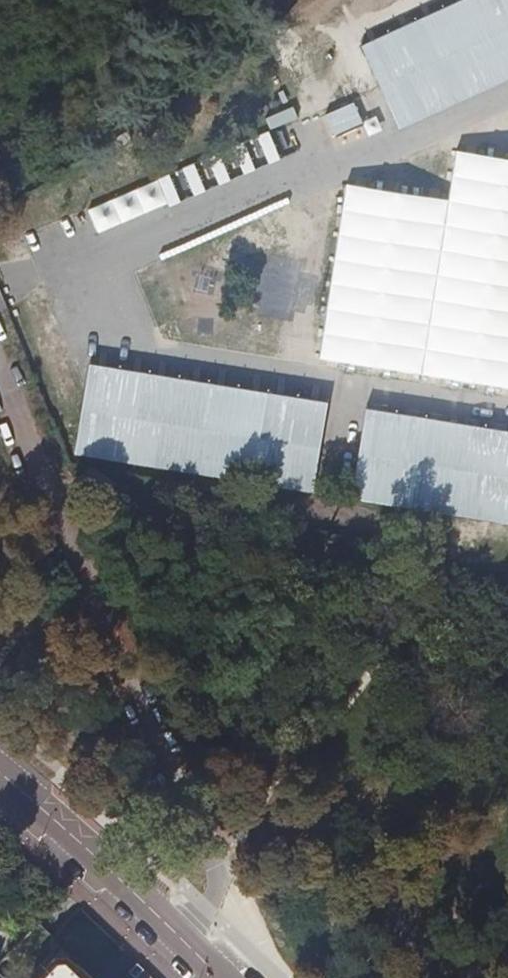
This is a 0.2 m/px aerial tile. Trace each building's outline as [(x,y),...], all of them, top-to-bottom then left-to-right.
[(65,959),(56,960),(38,977),(84,977),(65,959)]
